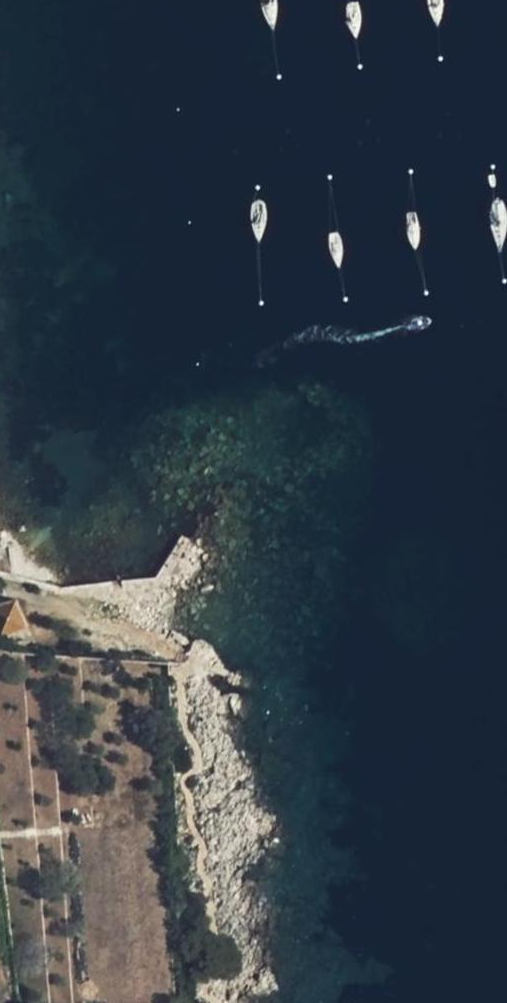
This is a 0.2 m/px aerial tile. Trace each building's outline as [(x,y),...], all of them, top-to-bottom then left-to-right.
[(30,628),(16,600),(0,607),(0,642),(30,628)]
